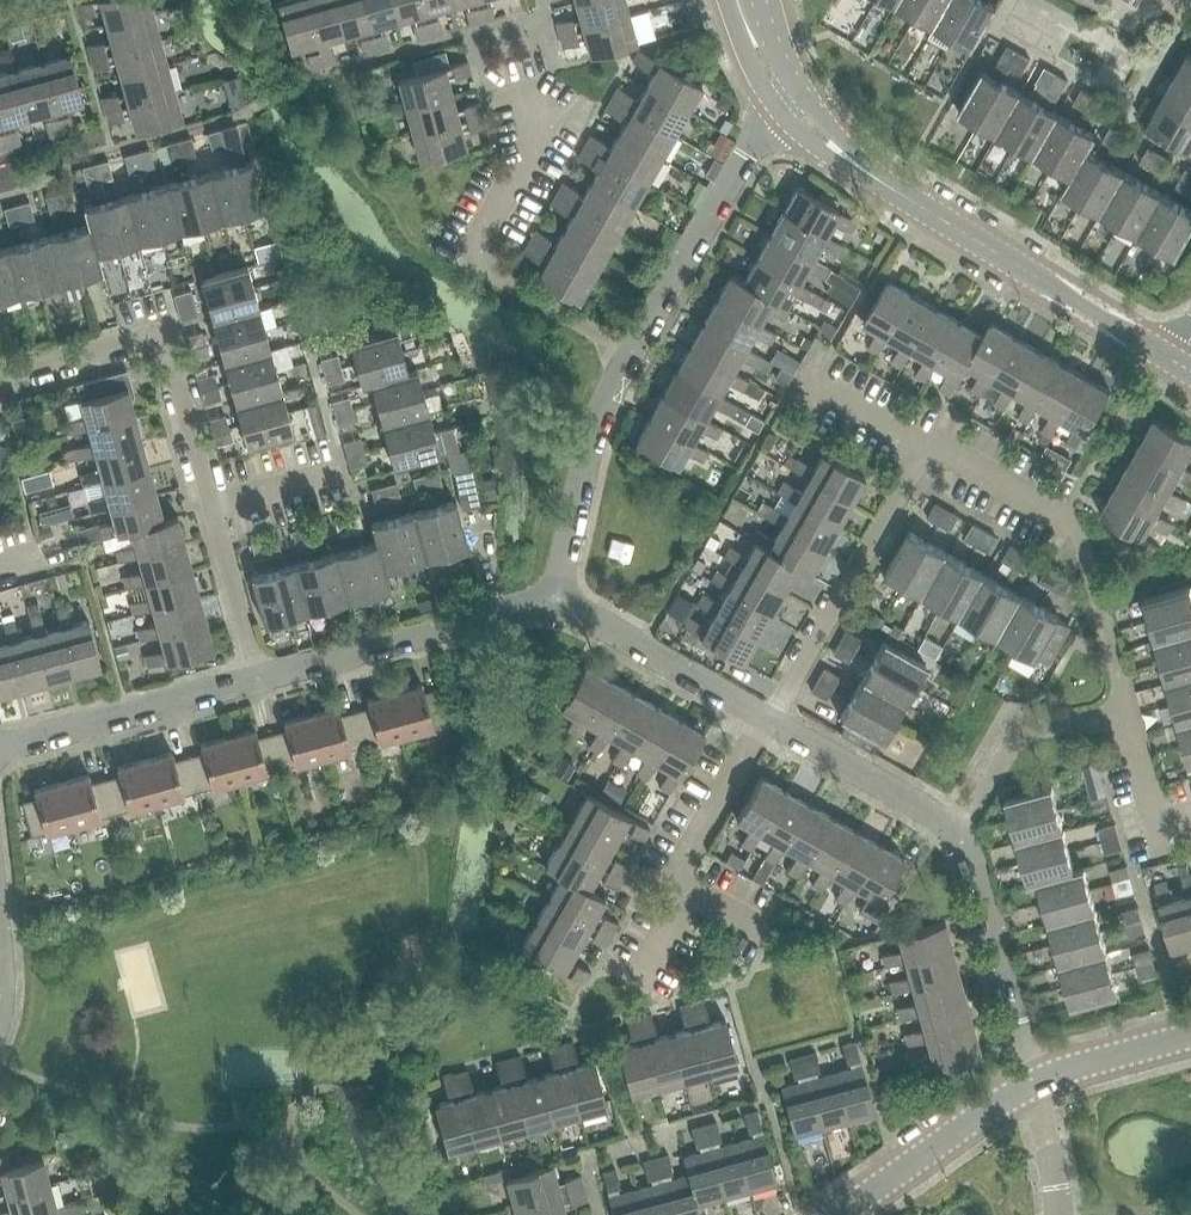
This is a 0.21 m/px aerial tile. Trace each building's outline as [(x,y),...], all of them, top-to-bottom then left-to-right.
[(76,4),(79,17),(95,13),(92,0),(91,0),(76,4)] [(106,25),(153,12),(149,0),(99,0),(106,25)] [(305,0),(288,0),(277,3),(290,50),(317,42),(305,0)] [(334,0),(305,0),(317,42),(343,35),(334,0)] [(362,0),(334,0),(343,35),(370,28),(362,0)] [(391,0),(362,0),(370,28),(396,21),(391,0)] [(419,0),(391,0),(396,21),(423,13),(419,0)] [(447,0),(419,0),(423,13),(449,6),(447,0)] [(575,2),(582,28),(629,15),(625,0),(581,0),(575,2)] [(896,5),(915,16),(924,0),(900,0),(896,5)] [(915,16),(934,27),(949,0),(924,0),(915,16)] [(927,38),(947,50),(953,38),(952,37),(974,0),(949,0),(934,27),(927,38)] [(952,37),(953,38),(972,49),(996,7),(988,2),(989,0),(974,0),(952,37)] [(477,6),(481,22),(494,18),(490,2),(477,6)] [(464,9),(469,25),(481,22),(477,6),(464,9)] [(160,38),(153,12),(106,25),(113,51),(160,38)] [(629,15),(582,28),(590,56),(636,43),(629,15)] [(424,20),(429,36),(442,33),(437,17),(424,20)] [(572,18),(556,22),(559,34),(575,30),(572,18)] [(412,24),(416,40),(429,36),(424,20),(412,24)] [(575,30),(559,34),(563,47),(579,43),(575,30)] [(372,35),(376,51),(388,47),(384,31),(372,35)] [(359,38),(363,54),(376,51),(372,35),(359,38)] [(121,78),(167,65),(160,38),(113,51),(121,78)] [(103,41),(87,45),(90,57),(106,53),(103,41)] [(319,49),(323,65),(336,62),(332,46),(319,49)] [(1007,46),(998,61),(1010,68),(1019,52),(1007,46)] [(306,53),(311,69),(323,65),(319,49),(306,53)] [(639,51),(638,50),(631,62),(646,71),(653,59),(639,51)] [(444,67),(448,66),(445,52),(412,61),(416,75),(397,80),(405,107),(452,94),(451,93),(444,67)] [(1019,52),(1010,68),(1021,74),(1030,59),(1019,52)] [(106,53),(90,57),(94,70),(110,66),(106,53)] [(1173,78),(1190,89),(1190,56),(1188,54),(1173,78)] [(82,102),(70,55),(42,63),(55,110),(82,102)] [(451,65),(455,78),(471,73),(467,61),(451,65)] [(982,70),(958,112),(978,124),(1002,81),(1010,68),(998,61),(990,75),(982,70)] [(42,63),(16,70),(29,117),(55,110),(42,63)] [(659,63),(646,87),(688,111),(701,88),(702,86),(659,63)] [(175,91),(167,65),(121,78),(128,104),(175,91)] [(1044,67),(1036,82),(1037,83),(1047,89),(1056,73),(1045,67),(1044,67)] [(29,117),(16,70),(0,74),(0,116),(2,124),(29,117)] [(1056,73),(1047,89),(1058,95),(1067,80),(1056,73)] [(238,76),(223,81),(226,92),(241,88),(238,76)] [(1173,78),(1160,102),(1190,120),(1190,89),(1173,78)] [(1002,81),(978,124),(996,134),(1020,92),(1002,81)] [(1020,92),(996,134),(1015,145),(1039,103),(1047,89),(1037,83),(1029,97),(1020,92)] [(632,96),(617,87),(611,98),(626,107),(632,96)] [(646,87),(632,110),(674,135),(688,111),(646,87)] [(1093,95),(1082,88),(1073,104),(1084,110),(1093,95)] [(1015,145),(1034,156),(1058,113),(1051,109),(1058,95),(1047,89),(1039,103),(1015,145)] [(128,104),(135,131),(182,118),(175,91),(128,104)] [(117,93),(101,97),(105,110),(121,106),(117,93)] [(452,94),(405,107),(412,133),(459,121),(452,94)] [(1093,95),(1084,110),(1096,117),(1105,101),(1093,95)] [(626,107),(611,98),(604,110),(619,119),(626,107)] [(466,119),(482,114),(478,102),(462,106),(466,119)] [(1189,150),(1188,150),(1190,145),(1190,120),(1160,102),(1146,127),(1188,151),(1189,150)] [(121,106),(105,110),(108,123),(124,118),(121,106)] [(632,110),(618,134),(661,158),(674,135),(632,110)] [(57,116),(61,133),(74,129),(70,113),(57,116)] [(1058,113),(1034,156),(1052,166),(1076,124),(1058,113)] [(466,119),(469,131),(485,127),(482,114),(466,119)] [(44,120),(49,136),(61,133),(57,116),(44,120)] [(726,133),(732,123),(729,122),(725,119),(719,129),(726,133)] [(412,133),(419,161),(466,148),(459,121),(412,133)] [(1076,124),(1052,166),(1070,177),(1071,177),(1086,150),(1087,151),(1096,135),(1076,124)] [(1113,147),(1122,132),(1110,125),(1102,141),(1113,147)] [(264,208),(251,161),(242,163),(233,126),(218,130),(223,148),(224,147),(230,167),(228,167),(241,214),(264,208)] [(4,131),(8,147),(21,143),(17,127),(4,131)] [(223,148),(218,130),(207,133),(212,151),(223,148)] [(8,147),(4,131),(0,132),(0,149),(8,147)] [(1122,132),(1113,147),(1125,154),(1133,138),(1122,132)] [(715,145),(710,154),(722,160),(733,140),(721,133),(715,145)] [(618,134),(605,158),(647,182),(661,158),(618,134)] [(605,143),(590,135),(584,145),(599,154),(605,143)] [(191,138),(177,141),(182,159),(184,158),(195,155),(191,138)] [(177,141),(165,145),(172,171),(186,167),(184,158),(182,159),(177,141)] [(599,154),(584,145),(577,158),(592,166),(599,154)] [(1139,162),(1150,169),(1159,153),(1148,147),(1139,162)] [(149,149),(136,153),(140,170),(142,170),(154,166),(149,149)] [(1071,177),(1070,177),(1061,192),(1081,203),(1105,161),(1087,151),(1086,150),(1071,177)] [(140,170),(136,153),(124,156),(128,173),(140,170)] [(1159,153),(1150,169),(1162,175),(1171,160),(1159,153)] [(605,158),(591,181),(633,206),(647,182),(605,158)] [(714,159),(711,165),(719,169),(722,164),(714,159)] [(107,160),(94,164),(99,181),(100,181),(112,178),(107,160)] [(1105,161),(1081,203),(1100,214),(1124,172),(1105,161)] [(94,164),(82,167),(87,185),(99,181),(94,164)] [(220,220),(241,214),(228,167),(208,173),(220,220)] [(1190,185),(1190,171),(1185,168),(1176,184),(1188,190),(1190,185)] [(125,195),(138,242),(159,236),(146,190),(147,189),(142,170),(140,170),(128,173),(131,182),(134,181),(137,192),(125,195)] [(1124,172),(1100,214),(1118,225),(1143,183),(1124,172)] [(200,225),(220,220),(208,173),(187,178),(200,225)] [(179,231),(200,225),(187,178),(167,184),(179,231)] [(97,253),(117,248),(105,201),(100,181),(99,181),(87,185),(89,194),(91,194),(94,204),(83,207),(88,225),(89,225),(96,253),(97,253)] [(591,181),(577,205),(620,230),(633,206),(591,181)] [(693,190),(695,191),(703,196),(708,187),(698,181),(693,190)] [(577,191),(563,183),(557,193),(571,202),(577,191)] [(1143,183),(1118,225),(1137,235),(1161,193),(1143,183)] [(159,236),(179,231),(167,184),(147,189),(146,190),(159,236)] [(797,186),(783,211),(825,235),(833,221),(850,231),(856,221),(797,186)] [(70,190),(58,194),(62,211),(75,207),(70,190)] [(571,202),(557,193),(550,205),(564,214),(571,202)] [(1161,193),(1137,235),(1156,246),(1180,204),(1161,193)] [(50,214),(62,211),(58,194),(45,197),(50,214)] [(117,248),(138,242),(125,195),(105,201),(117,248)] [(29,202),(16,205),(21,222),(33,219),(29,202)] [(1176,256),(1190,230),(1190,210),(1180,204),(1156,246),(1175,257),(1176,256)] [(21,222),(16,205),(3,208),(8,226),(21,222)] [(577,205),(564,229),(606,253),(620,230),(577,205)] [(783,211),(769,235),(811,259),(812,258),(819,245),(836,255),(842,244),(825,235),(783,211)] [(89,225),(88,225),(68,231),(80,278),(102,272),(97,253),(96,253),(89,225)] [(564,229),(550,253),(592,277),(606,253),(564,229)] [(550,238),(536,230),(530,241),(544,249),(550,238)] [(68,231),(47,236),(59,283),(80,278),(68,231)] [(769,235),(756,258),(798,282),(806,269),(823,278),(829,268),(812,258),(811,259),(769,235)] [(47,236),(26,242),(39,289),(59,283),(47,236)] [(544,249),(530,241),(523,253),(537,261),(544,249)] [(26,242),(5,248),(18,294),(39,289),(26,242)] [(266,245),(254,248),(258,263),(270,259),(266,245)] [(0,249),(0,299),(18,294),(5,248),(0,249)] [(536,277),(578,302),(579,301),(592,277),(550,253),(536,277)] [(756,258),(743,282),(742,282),(784,306),(792,292),(809,302),(815,292),(798,282),(756,258)] [(200,278),(206,300),(253,287),(247,265),(200,278)] [(861,288),(830,270),(824,280),(830,283),(826,291),(851,305),(861,288)] [(730,275),(716,299),(758,323),(766,309),(783,319),(789,309),(784,306),(742,282),(743,282),(730,275)] [(878,275),(872,285),(882,290),(887,280),(878,275)] [(878,353),(888,336),(912,294),(887,280),(882,290),(863,322),(878,330),(868,348),(878,353)] [(206,300),(211,321),(258,308),(253,287),(206,300)] [(190,291),(175,295),(173,295),(177,308),(194,304),(190,291)] [(902,367),(912,350),(935,307),(912,294),(888,336),(901,344),(891,361),(902,367)] [(716,299),(703,323),(744,347),(745,346),(752,333),(769,343),(775,332),(758,323),(716,299)] [(197,316),(194,304),(177,308),(180,321),(197,316)] [(925,380),(935,363),(959,321),(935,307),(912,350),(925,357),(915,375),(925,380)] [(211,321),(217,342),(264,329),(258,308),(211,321)] [(820,325),(816,332),(830,340),(835,333),(838,327),(823,319),(820,325)] [(960,377),(967,365),(967,364),(983,335),(982,334),(959,321),(935,363),(949,371),(939,388),(949,394),(959,377),(960,377)] [(981,395),(991,378),(1014,336),(990,322),(982,334),(983,335),(967,364),(967,365),(980,372),(970,389),(981,395)] [(703,323),(689,347),(731,370),(739,357),(756,366),(762,356),(745,346),(744,347),(703,323)] [(217,342),(223,363),(270,349),(264,329),(217,342)] [(402,350),(396,329),(349,341),(355,363),(402,350)] [(201,332),(186,336),(184,337),(188,350),(205,345),(201,332)] [(1004,409),(1014,392),(1038,350),(1014,336),(991,378),(1004,386),(994,403),(1004,409)] [(208,357),(205,345),(188,350),(191,362),(208,357)] [(689,347),(676,370),(718,394),(725,380),(743,390),(748,380),(731,370),(689,347)] [(223,363),(229,383),(276,370),(270,349),(223,363)] [(361,385),(370,383),(370,382),(408,372),(407,371),(402,350),(355,363),(361,385)] [(1028,422),(1038,405),(1062,363),(1038,350),(1014,392),(1027,399),(1018,416),(1028,422)] [(320,359),(324,372),(341,367),(337,354),(320,359)] [(1052,436),(1061,419),(1085,377),(1062,363),(1038,405),(1051,413),(1041,430),(1043,431),(1052,436)] [(327,384),(328,384),(344,380),(341,367),(324,372),(327,384)] [(370,383),(376,403),(422,390),(416,368),(407,371),(408,372),(370,382),(370,383)] [(781,368),(776,376),(777,381),(785,386),(792,374),(781,368)] [(229,383),(234,404),(282,391),(276,370),(229,383)] [(676,370),(662,394),(704,418),(704,417),(712,404),(729,414),(735,403),(718,394),(676,370)] [(196,378),(199,391),(216,387),(213,374),(196,378)] [(1110,391),(1085,377),(1061,419),(1075,426),(1065,443),(1075,449),(1085,432),(1086,433),(1110,391)] [(203,404),(205,403),(220,399),(216,387),(199,391),(203,404)] [(70,433),(89,428),(135,415),(128,388),(81,400),(86,416),(67,422),(70,433)] [(376,403),(381,423),(428,411),(422,390),(376,403)] [(234,404),(240,425),(287,411),(282,391),(234,404)] [(662,394),(649,418),(691,441),(699,428),(716,437),(721,427),(704,417),(704,418),(662,394)] [(332,401),(335,414),(352,409),(349,397),(332,401)] [(318,403),(307,406),(316,438),(327,435),(318,403)] [(338,427),(340,426),(356,422),(352,409),(335,414),(338,427)] [(240,425),(246,446),(247,446),(285,435),(293,433),(287,411),(240,425)] [(381,423),(387,444),(434,432),(428,411),(381,423)] [(74,447),(74,448),(77,459),(96,454),(142,441),(135,415),(89,428),(93,442),(74,447)] [(207,420),(211,433),(228,428),(224,415),(207,420)] [(751,415),(745,425),(758,433),(764,423),(751,415)] [(708,451),(691,441),(649,418),(635,442),(677,466),(685,451),(702,461),(708,451)] [(1141,443),(1183,467),(1183,466),(1190,453),(1190,438),(1155,418),(1141,443)] [(1022,432),(1013,427),(1008,436),(1017,441),(1022,432)] [(214,445),(216,445),(231,440),(228,428),(211,433),(214,445)] [(1046,445),(1052,436),(1043,431),(1038,440),(1046,445)] [(434,432),(387,444),(393,466),(440,453),(434,432)] [(285,435),(247,446),(250,456),(288,445),(285,435)] [(343,443),(346,455),(363,451),(360,438),(343,443)] [(84,485),(103,480),(149,467),(142,441),(96,454),(100,469),(81,474),(84,485)] [(1127,466),(1169,490),(1177,477),(1190,485),(1190,471),(1183,466),(1183,467),(1141,443),(1127,466)] [(66,451),(64,455),(66,462),(77,459),(74,448),(66,451)] [(350,468),(351,468),(367,464),(363,451),(346,455),(350,468)] [(1064,453),(1058,464),(1066,469),(1072,458),(1064,453)] [(35,454),(17,459),(20,474),(38,469),(35,454)] [(792,469),(797,459),(789,454),(783,464),(792,469)] [(865,478),(823,454),(814,468),(797,459),(792,469),(809,479),(809,478),(850,503),(865,478)] [(468,458),(449,463),(451,472),(453,471),(470,467),(468,458)] [(1127,466),(1114,490),(1156,514),(1163,500),(1181,510),(1186,500),(1169,490),(1127,466)] [(91,511),(110,506),(157,493),(149,467),(103,480),(107,495),(88,500),(91,511)] [(470,467),(453,471),(461,509),(480,505),(472,467),(470,467)] [(50,470),(23,477),(27,491),(54,484),(50,470)] [(438,471),(425,475),(430,492),(442,489),(438,471)] [(417,496),(430,492),(425,475),(412,478),(417,496)] [(495,478),(478,479),(479,499),(496,497),(495,478)] [(809,478),(809,479),(801,492),(784,482),(778,492),(795,502),(796,502),(837,526),(850,503),(809,478)] [(396,483),(383,486),(388,503),(401,500),(396,483)] [(375,507),(388,503),(383,486),(371,490),(375,507)] [(1173,523),(1156,514),(1114,490),(1100,514),(1142,538),(1150,524),(1167,534),(1173,523)] [(80,543),(85,541),(117,533),(117,534),(132,530),(131,529),(164,521),(157,493),(110,506),(114,521),(100,525),(99,524),(76,530),(80,543)] [(455,501),(433,506),(446,553),(468,547),(455,501)] [(762,501),(757,511),(764,516),(770,506),(762,501)] [(796,502),(795,502),(788,516),(770,506),(764,516),(782,526),(782,525),(823,550),(837,526),(796,502)] [(927,518),(939,524),(947,509),(936,502),(927,518)] [(433,506),(413,512),(426,559),(446,553),(433,506)] [(56,507),(40,511),(44,524),(59,519),(56,507)] [(947,509),(939,524),(950,531),(959,516),(947,509)] [(413,512),(392,518),(405,564),(426,559),(413,512)] [(359,513),(347,516),(351,533),(364,530),(359,513)] [(351,533),(347,516),(334,519),(338,537),(351,533)] [(119,560),(139,555),(185,542),(178,517),(164,521),(131,529),(132,530),(135,545),(116,550),(119,560)] [(370,524),(375,542),(376,542),(384,570),(385,570),(405,564),(392,518),(370,524)] [(318,524),(305,527),(310,544),(322,541),(318,524)] [(964,539),(976,546),(985,530),(973,524),(964,539)] [(49,525),(39,528),(41,537),(52,534),(49,525)] [(782,525),(782,526),(774,539),(757,529),(751,540),(756,542),(797,567),(809,574),(823,550),(782,525)] [(310,544),(305,527),(292,531),(297,548),(310,544)] [(985,530),(976,546),(987,552),(996,537),(985,530)] [(904,584),(928,542),(909,531),(885,573),(904,584)] [(276,535),(263,538),(268,556),(281,552),(276,535)] [(268,556),(263,538),(251,542),(255,559),(268,556)] [(127,587),(146,581),(192,569),(185,542),(139,555),(143,570),(124,576),(127,587)] [(376,542),(375,542),(355,548),(368,594),(390,588),(385,570),(384,570),(376,542)] [(756,542),(748,556),(731,546),(725,557),(742,566),(784,590),(797,567),(756,542)] [(928,542),(904,584),(923,595),(947,552),(928,542)] [(1010,545),(1002,559),(1002,560),(1003,561),(1013,567),(1022,552),(1010,545)] [(355,548),(334,553),(347,600),(368,594),(355,548)] [(947,552),(923,595),(941,605),(966,563),(947,552)] [(1022,552),(1013,567),(1025,574),(1033,558),(1022,552)] [(334,553),(314,559),(326,606),(347,600),(334,553)] [(314,559),(293,564),(305,611),(326,606),(314,559)] [(1003,561),(999,570),(1008,575),(1013,567),(1003,561)] [(966,563),(941,605),(960,616),(984,574),(966,563)] [(293,564),(272,570),(285,617),(305,611),(293,564)] [(742,566),(734,580),(717,570),(711,580),(728,590),(729,590),(770,614),(784,590),(742,566)] [(1039,582),(1050,588),(1059,573),(1048,566),(1039,582)] [(134,613),(153,608),(153,607),(199,595),(192,569),(146,581),(150,596),(131,601),(134,613)] [(263,623),(285,617),(272,570),(250,576),(263,623)] [(1059,573),(1050,588),(1062,595),(1071,580),(1059,573)] [(984,574),(960,616),(979,627),(1003,585),(984,574)] [(1003,585),(979,627),(997,637),(1021,595),(1003,585)] [(1149,621),(1190,609),(1190,590),(1190,586),(1143,599),(1149,621)] [(729,590),(728,590),(721,604),(703,594),(698,604),(715,614),(715,613),(756,638),(770,614),(729,590)] [(141,639),(160,634),(160,633),(206,621),(199,595),(153,607),(153,608),(157,623),(138,628),(141,639)] [(1021,595),(997,637),(1016,648),(1040,606),(1021,595)] [(431,599),(419,602),(422,613),(434,610),(431,599)] [(27,606),(30,616),(41,613),(38,603),(27,606)] [(56,609),(61,628),(62,628),(74,674),(101,667),(88,621),(73,625),(67,606),(56,609)] [(1070,626),(1059,619),(1060,617),(1040,606),(1016,648),(1036,659),(1037,657),(1048,664),(1070,626)] [(1155,641),(1190,631),(1190,609),(1149,621),(1155,641)] [(30,616),(35,636),(36,635),(47,681),(74,674),(62,628),(61,628),(46,632),(41,613),(30,616)] [(715,613),(715,614),(707,627),(690,617),(684,628),(701,637),(700,638),(742,662),(756,638),(715,613)] [(12,614),(2,617),(3,623),(14,620),(12,614)] [(879,627),(884,619),(877,615),(872,623),(879,627)] [(3,623),(9,643),(21,689),(47,681),(36,635),(35,636),(19,640),(14,620),(3,623)] [(214,649),(206,621),(160,633),(160,634),(164,649),(145,654),(148,666),(168,660),(168,662),(214,649)] [(889,633),(898,638),(902,630),(894,625),(889,633)] [(861,639),(846,631),(845,631),(839,642),(854,651),(861,639)] [(1160,662),(1190,654),(1190,631),(1155,641),(1160,662)] [(883,641),(872,661),(914,685),(925,665),(883,641)] [(854,651),(839,642),(832,653),(847,662),(854,651)] [(21,689),(9,643),(0,645),(0,694),(21,689)] [(127,645),(116,648),(119,658),(130,655),(127,645)] [(1166,683),(1190,676),(1190,654),(1160,662),(1166,683)] [(872,661),(861,679),(903,704),(914,685),(872,661)] [(575,739),(585,722),(609,680),(584,666),(560,708),(575,716),(565,733),(575,739)] [(824,668),(817,679),(833,688),(839,677),(824,668)] [(1172,703),(1190,698),(1190,676),(1166,683),(1172,703)] [(833,688),(817,679),(811,691),(826,700),(833,688)] [(861,679),(851,698),(893,722),(903,704),(861,679)] [(599,752),(609,735),(632,693),(609,680),(585,722),(598,729),(588,746),(599,752)] [(421,684),(394,691),(406,734),(448,723),(438,688),(424,692),(421,684)] [(1034,685),(1022,690),(1026,698),(1038,693),(1034,685)] [(406,734),(394,691),(366,699),(369,707),(355,711),(364,746),(406,734)] [(623,766),(632,749),(656,706),(632,693),(609,735),(622,743),(612,760),(623,766)] [(847,722),(841,732),(840,733),(873,752),(879,741),(881,742),(893,722),(851,698),(839,718),(847,722)] [(1177,724),(1190,720),(1190,698),(1172,703),(1177,724)] [(646,779),(656,762),(680,720),(656,706),(632,749),(646,756),(636,773),(646,779)] [(364,746),(355,711),(341,715),(338,707),(311,714),(323,757),(364,746)] [(323,757),(311,714),(283,722),(286,730),(272,734),(281,769),(323,757)] [(670,792),(680,775),(680,776),(704,734),(680,720),(656,762),(669,769),(660,787),(670,792)] [(1183,745),(1190,743),(1190,720),(1177,724),(1183,745)] [(281,769),(272,734),(257,738),(255,729),(228,737),(239,780),(281,769)] [(239,780),(228,737),(200,744),(202,753),(188,757),(198,791),(239,780)] [(528,758),(532,750),(525,746),(520,753),(528,758)] [(198,791),(188,757),(174,761),(172,752),(144,760),(156,803),(198,791)] [(565,778),(573,764),(563,758),(555,772),(565,778)] [(156,803),(144,760),(117,767),(119,776),(105,780),(115,814),(156,803)] [(115,814),(105,780),(91,783),(89,775),(61,782),(73,825),(115,814)] [(751,850),(761,833),(785,791),(760,777),(736,819),(750,827),(740,844),(751,850)] [(607,781),(601,793),(607,797),(614,785),(607,781)] [(73,825),(61,782),(34,790),(36,798),(22,802),(31,837),(73,825)] [(1087,787),(1090,799),(1107,795),(1104,782),(1087,787)] [(1005,799),(1011,821),(1057,808),(1051,786),(1005,799)] [(534,794),(541,798),(544,793),(537,789),(534,794)] [(774,863),(784,846),(808,804),(785,791),(761,833),(774,840),(764,857),(774,863)] [(587,794),(573,818),(615,842),(627,821),(629,818),(587,794)] [(1107,795),(1090,799),(1094,812),(1111,808),(1107,795)] [(798,877),(808,860),(832,818),(808,804),(784,846),(797,854),(788,871),(798,877)] [(1011,821),(1016,842),(1063,829),(1057,808),(1011,821)] [(573,818),(559,842),(601,866),(603,864),(615,842),(573,818)] [(822,890),(831,873),(855,831),(832,818),(808,860),(821,867),(811,884),(822,890)] [(629,833),(643,841),(650,829),(635,821),(633,824),(629,833)] [(1098,828),(1101,841),(1119,836),(1115,824),(1098,828)] [(1016,842),(1022,862),(1069,850),(1063,829),(1016,842)] [(845,904),(855,887),(879,845),(855,831),(831,873),(845,881),(835,898),(845,904)] [(1119,836),(1101,841),(1105,854),(1122,849),(1119,836)] [(559,842),(545,866),(562,876),(562,875),(588,890),(589,890),(600,868),(601,866),(559,842)] [(880,901),(902,863),(904,859),(879,845),(855,887),(869,894),(859,912),(869,918),(879,901),(880,901)] [(1028,884),(1037,882),(1037,881),(1074,871),(1074,870),(1069,850),(1022,862),(1028,884)] [(731,853),(726,862),(738,869),(743,860),(731,853)] [(608,869),(622,878),(629,866),(614,858),(609,867),(608,869)] [(1178,867),(1181,877),(1189,875),(1186,865),(1178,867)] [(1130,879),(1127,866),(1109,870),(1113,883),(1130,879)] [(1037,882),(1043,902),(1089,889),(1083,868),(1074,870),(1074,871),(1037,881),(1037,882)] [(616,889),(617,887),(622,878),(608,869),(606,872),(601,881),(616,889)] [(1186,896),(1190,913),(1190,874),(1181,877),(1186,896)] [(562,876),(549,899),(590,923),(604,898),(589,890),(588,890),(562,875),(562,876)] [(1130,879),(1113,883),(1116,896),(1134,891),(1130,879)] [(1190,944),(1190,913),(1186,896),(1172,900),(1166,881),(1155,884),(1160,903),(1159,903),(1172,950),(1190,944)] [(1043,902),(1048,923),(1095,910),(1089,889),(1043,902)] [(549,899),(535,923),(577,947),(590,923),(549,899)] [(879,901),(869,918),(877,922),(887,905),(880,901),(879,901)] [(1141,919),(1138,907),(1120,912),(1124,924),(1141,919)] [(1048,923),(1054,943),(1100,931),(1095,910),(1048,923)] [(597,926),(612,935),(618,923),(603,915),(597,926)] [(1141,919),(1124,924),(1127,937),(1145,932),(1141,919)] [(885,967),(904,961),(951,949),(943,921),(897,934),(901,950),(882,955),(885,967)] [(522,946),(521,947),(542,959),(535,972),(573,993),(580,981),(569,975),(563,971),(577,947),(535,923),(522,946)] [(590,938),(605,946),(612,935),(597,926),(590,938)] [(1054,943),(1059,964),(1106,952),(1100,931),(1054,943)] [(889,981),(892,992),(893,993),(912,988),(958,975),(951,949),(904,961),(908,976),(889,981)] [(1135,966),(1152,961),(1149,949),(1132,953),(1135,966)] [(1059,964),(1065,985),(1112,972),(1106,952),(1059,964)] [(1152,961),(1135,966),(1139,979),(1156,974),(1152,961)] [(576,963),(569,975),(580,981),(584,983),(591,971),(576,963)] [(1112,972),(1065,985),(1071,1007),(1118,994),(1112,972)] [(912,988),(916,1003),(897,1008),(900,1019),(919,1014),(965,1001),(958,975),(912,988)] [(542,999),(548,989),(538,983),(532,993),(542,999)] [(708,1016),(704,1000),(691,1003),(695,1019),(708,1016)] [(904,1034),(907,1044),(907,1046),(926,1040),(973,1027),(965,1001),(919,1014),(923,1029),(904,1034)] [(695,1019),(691,1003),(678,1007),(683,1023),(695,1019)] [(655,1030),(651,1014),(638,1018),(643,1034),(655,1030)] [(643,1034),(638,1018),(626,1021),(630,1037),(643,1034)] [(697,1026),(710,1073),(737,1065),(725,1019),(697,1026)] [(697,1026),(671,1033),(684,1080),(710,1073),(697,1026)] [(911,1060),(914,1072),(933,1066),(933,1067),(980,1055),(973,1027),(926,1040),(930,1055),(911,1060)] [(645,1040),(658,1087),(684,1080),(671,1033),(645,1040)] [(617,1048),(630,1095),(631,1094),(658,1087),(645,1040),(617,1048)] [(577,1058),(573,1041),(560,1045),(564,1061),(577,1058)] [(854,1042),(841,1046),(846,1062),(859,1058),(854,1042)] [(564,1061),(560,1045),(547,1048),(552,1064),(564,1061)] [(819,1069),(814,1053),(801,1056),(806,1073),(819,1069)] [(524,1072),(520,1056),(507,1059),(512,1075),(524,1072)] [(806,1073),(801,1056),(789,1060),(793,1076),(806,1073)] [(512,1075),(507,1059),(495,1063),(499,1079),(512,1075)] [(566,1068),(579,1115),(606,1107),(594,1060),(566,1068)] [(861,1065),(834,1072),(847,1119),(874,1112),(862,1065),(861,1065)] [(566,1068),(540,1075),(553,1122),(579,1115),(566,1068)] [(472,1086),(467,1070),(455,1074),(459,1090),(472,1086)] [(808,1080),(821,1126),(847,1119),(834,1072),(808,1080)] [(455,1074),(442,1077),(447,1093),(459,1090),(455,1074)] [(527,1129),(553,1122),(540,1075),(514,1082),(527,1129)] [(780,1087),(793,1134),(821,1126),(808,1080),(782,1087),(780,1087)] [(488,1089),(500,1136),(527,1129),(514,1082),(488,1089)] [(474,1143),(500,1136),(488,1089),(461,1097),(474,1143)] [(461,1097),(434,1104),(447,1151),(474,1143),(461,1097)] [(761,1127),(757,1111),(744,1115),(748,1131),(761,1127)] [(721,1138),(716,1122),(704,1126),(708,1142),(721,1138)] [(708,1142),(704,1126),(691,1129),(695,1145),(708,1142)] [(736,1142),(749,1188),(776,1181),(764,1134),(736,1142)] [(710,1149),(723,1196),(749,1188),(736,1142),(710,1149)] [(564,1163),(576,1160),(573,1147),(561,1151),(564,1163)] [(683,1156),(688,1175),(688,1174),(696,1203),(697,1203),(723,1196),(710,1149),(683,1156)] [(2,1179),(7,1195),(49,1183),(43,1159),(12,1167),(8,1153),(0,1155),(0,1180),(2,1179)] [(656,1159),(660,1175),(670,1172),(673,1171),(668,1155),(656,1159)] [(660,1175),(656,1159),(643,1162),(647,1178),(660,1175)] [(560,1194),(558,1183),(553,1166),(512,1177),(506,1179),(514,1206),(560,1194)] [(510,1168),(499,1170),(502,1180),(506,1179),(512,1177),(510,1168)] [(602,1173),(607,1189),(620,1186),(615,1170),(602,1173)] [(671,1214),(700,1214),(697,1203),(696,1203),(688,1174),(688,1175),(662,1182),(671,1214)] [(567,1192),(583,1187),(580,1175),(564,1179),(565,1182),(567,1192)] [(643,1214),(671,1214),(662,1182),(636,1189),(643,1214)] [(56,1207),(49,1183),(7,1195),(11,1211),(6,1212),(6,1211),(0,1213),(0,1214),(25,1214),(56,1207)] [(570,1201),(571,1204),(587,1200),(583,1187),(567,1192),(570,1201)] [(636,1189),(608,1197),(613,1214),(643,1214),(636,1189)] [(516,1214),(566,1214),(563,1203),(560,1194),(514,1206),(516,1214)] [(56,1207),(25,1214),(58,1214),(56,1207)]
